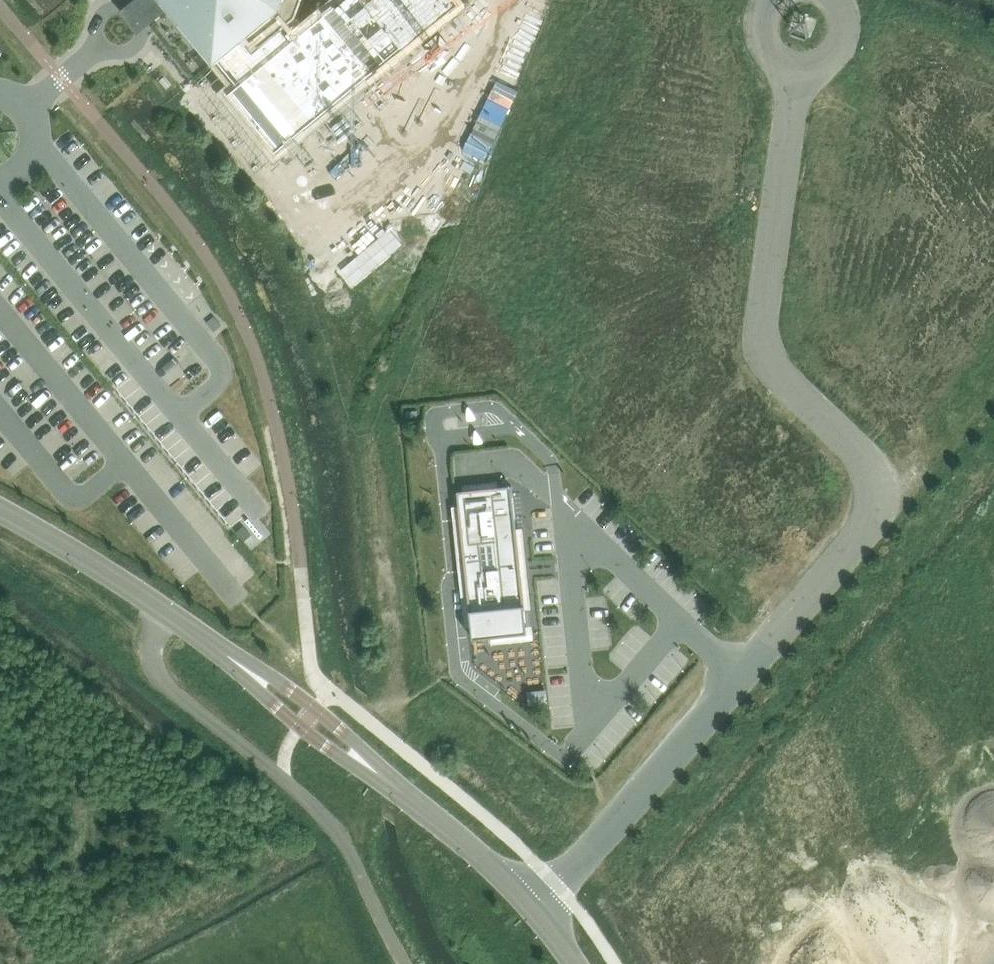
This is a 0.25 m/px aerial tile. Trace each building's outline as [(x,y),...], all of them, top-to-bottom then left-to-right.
[(216,61),(218,59),(219,59),(228,52),(242,69),(233,77),(278,133),(444,0),(329,0),(294,28),(289,23),(296,17),(302,0),(166,0),(216,61)] [(417,410),(405,411),(406,418),(418,417),(417,410)] [(457,491),(471,644),(527,638),(512,486),(457,491)]
